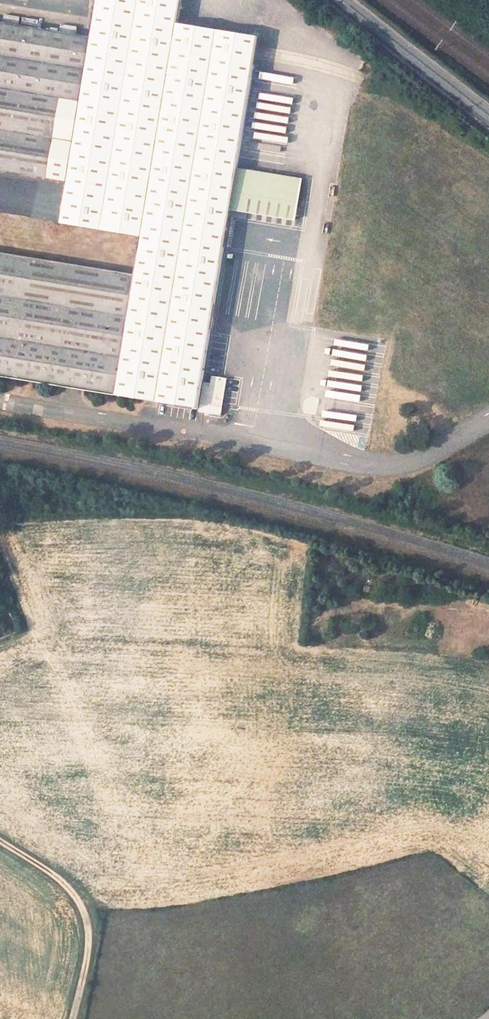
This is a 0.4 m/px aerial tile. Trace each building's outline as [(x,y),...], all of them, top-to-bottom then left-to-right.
[(94,21),(93,30),(92,38),(0,22),(0,172),(9,173),(67,184),(60,223),(142,237),(135,274),(0,252),(0,375),(197,407),(229,212),(236,169),(253,66),(254,57),(256,46),(258,38),(177,24),(181,0),(98,0),(94,21)] [(236,169),(229,212),(294,222),(301,179),(236,169)] [(225,377),(211,375),(209,382),(202,381),(199,402),(220,406),(225,377)]
